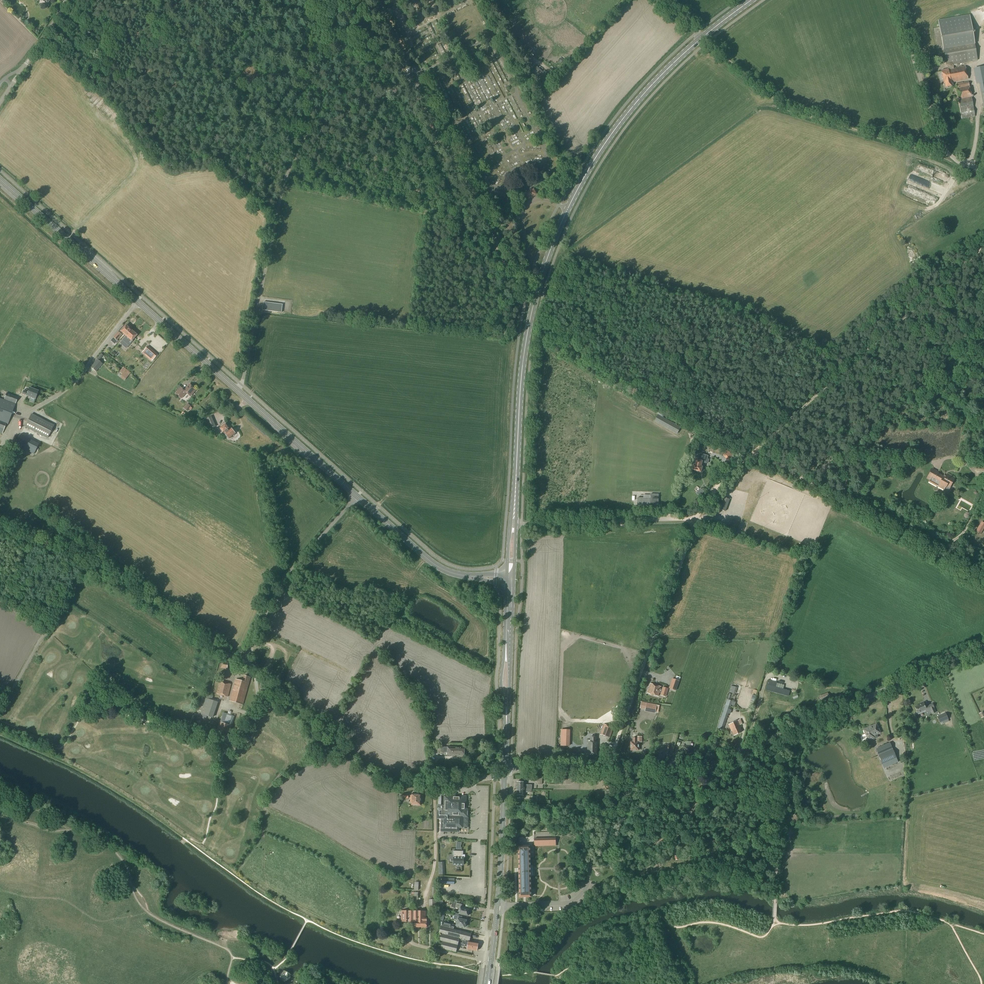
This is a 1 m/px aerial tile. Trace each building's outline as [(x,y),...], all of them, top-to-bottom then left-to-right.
[(953,68),(953,65),(968,62),(978,61),(974,39),(970,15),(938,20),(942,45),(946,66),(947,66),(947,69),(941,71),(944,84),(945,87),(952,86),(951,83),(968,79),(965,66),(953,68)] [(545,83),(549,78),(537,67),(533,71),(545,83)] [(983,74),(983,67),(976,69),(977,76),(983,74)] [(962,119),(975,117),(973,107),(971,97),(968,82),(955,85),(960,109),(962,119)] [(91,92),(93,94),(89,99),(91,101),(95,97),(97,99),(95,102),(98,104),(102,100),(92,91),(91,92)] [(528,200),(537,195),(534,189),(525,193),(528,200)] [(281,313),(282,304),(263,302),(262,310),(281,313)] [(124,335),(129,329),(130,327),(128,325),(126,326),(125,325),(123,328),(121,327),(112,337),(116,341),(119,338),(123,334),(124,335)] [(129,329),(124,335),(125,336),(122,340),(125,343),(123,346),(126,348),(127,349),(128,349),(129,348),(130,347),(128,346),(132,342),(131,341),(136,335),(129,329)] [(157,354),(150,349),(148,352),(145,355),(151,360),(157,354)] [(132,361),(137,355),(134,352),(129,358),(132,361)] [(96,372),(102,364),(99,361),(102,356),(100,354),(96,359),(90,367),(96,372)] [(124,381),(129,375),(122,369),(119,372),(122,374),(120,377),(124,381)] [(190,396),(196,390),(190,384),(184,390),(181,387),(175,393),(181,399),(186,393),(190,396)] [(35,399),(38,391),(29,388),(27,392),(23,391),(22,394),(26,396),(35,399)] [(15,404),(18,397),(6,393),(4,399),(15,404)] [(15,404),(0,398),(0,429),(3,430),(6,424),(8,424),(15,404)] [(47,438),(54,425),(31,413),(24,427),(47,438)] [(209,430),(216,427),(211,416),(204,419),(209,430)] [(679,435),(681,431),(658,418),(656,422),(679,435)] [(230,430),(225,424),(220,428),(224,433),(229,439),(235,433),(231,429),(230,430)] [(33,454),(39,444),(21,435),(16,446),(33,454)] [(728,449),(723,453),(730,461),(735,458),(728,449)] [(693,465),(692,470),(700,472),(702,467),(700,467),(702,462),(706,463),(708,455),(699,452),(698,456),(696,455),(695,460),(696,460),(695,465),(693,465)] [(945,478),(937,474),(938,472),(932,469),(927,479),(930,480),(928,482),(947,492),(954,478),(947,474),(945,478)] [(658,510),(658,494),(650,494),(650,498),(637,498),(637,506),(650,506),(650,510),(658,510)] [(719,496),(714,508),(725,512),(730,499),(719,496)] [(736,533),(739,521),(733,519),(730,532),(736,533)] [(983,528),(983,523),(981,522),(975,532),(980,535),(983,528)] [(243,705),(250,677),(244,676),(243,681),(236,679),(229,701),(243,705)] [(679,681),(680,677),(676,676),(675,680),(672,679),(669,688),(675,690),(679,681)] [(788,696),(789,692),(775,688),(777,683),(768,680),(765,690),(788,696)] [(228,697),(231,685),(220,681),(216,694),(228,697)] [(662,691),(660,690),(661,687),(650,684),(647,693),(658,696),(659,692),(661,692),(660,695),(666,696),(668,689),(663,687),(662,691)] [(821,701),(825,700),(829,698),(828,693),(819,696),(821,701)] [(213,718),(218,702),(202,697),(197,713),(213,718)] [(658,713),(659,706),(656,705),(646,703),(641,702),(640,709),(645,710),(645,711),(655,713),(658,713)] [(925,707),(923,703),(915,707),(917,713),(918,715),(925,711),(925,712),(930,710),(931,714),(936,712),(932,704),(925,707)] [(730,714),(731,710),(730,709),(730,707),(725,705),(723,712),(718,726),(719,726),(718,729),(723,730),(723,727),(724,728),(728,713),(730,714)] [(220,722),(220,723),(220,722),(216,734),(228,738),(232,726),(235,717),(224,713),(220,722)] [(948,719),(945,713),(937,717),(940,723),(941,725),(949,721),(948,720),(948,719)] [(741,732),(740,728),(737,721),(728,725),(731,731),(732,731),(734,735),(741,732)] [(610,738),(613,727),(604,724),(600,735),(610,738)] [(868,741),(875,738),(874,736),(880,733),(876,724),(863,730),(868,741)] [(596,742),(596,736),(590,736),(590,742),(588,742),(588,754),(596,754),(596,742)] [(642,743),(642,737),(636,736),(636,738),(632,738),(632,742),(631,742),(631,750),(638,750),(639,743),(642,743)] [(890,743),(876,749),(884,768),(898,762),(890,743)] [(447,747),(443,747),(444,745),(437,745),(437,753),(447,753),(447,756),(464,756),(464,748),(447,747)] [(537,781),(537,784),(539,784),(542,784),(542,781),(542,776),(534,776),(534,781),(537,781)] [(420,806),(421,795),(412,794),(412,795),(410,795),(410,802),(411,802),(411,805),(420,806)] [(458,827),(462,827),(462,816),(465,816),(465,815),(465,811),(465,797),(445,796),(444,806),(437,805),(437,819),(441,819),(441,822),(440,831),(458,831),(458,827)] [(556,838),(534,839),(534,847),(556,846),(556,838)] [(531,897),(530,872),(529,846),(518,846),(519,872),(519,897),(531,897)] [(453,851),(453,855),(454,855),(453,865),(456,865),(456,866),(460,866),(460,865),(463,865),(463,858),(462,858),(462,855),(463,855),(463,851),(453,851)] [(438,899),(437,884),(432,884),(432,895),(433,895),(433,899),(429,900),(429,911),(438,910),(438,899)] [(461,904),(456,903),(452,902),(451,907),(460,909),(459,914),(468,916),(468,915),(469,915),(469,913),(469,912),(469,909),(464,908),(464,907),(462,907),(462,904),(461,904)] [(426,927),(427,918),(425,918),(425,911),(401,911),(401,922),(414,922),(414,927),(426,927)] [(459,916),(454,915),(454,916),(453,916),(453,919),(457,920),(456,926),(465,928),(465,927),(466,926),(466,924),(465,924),(466,920),(458,919),(459,916)] [(471,933),(453,929),(441,926),(440,926),(439,933),(441,934),(439,941),(442,942),(440,949),(456,952),(459,940),(465,942),(464,947),(466,947),(467,947),(467,949),(477,951),(478,943),(469,941),(471,933)]
